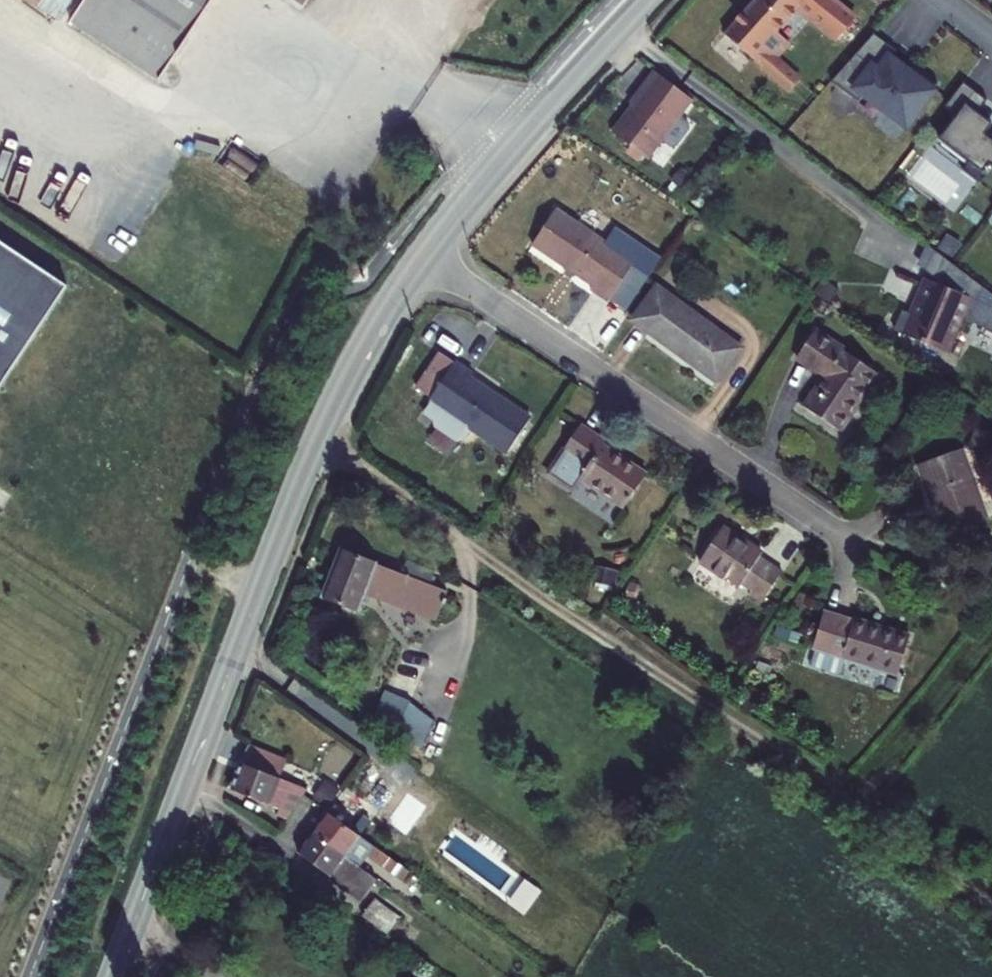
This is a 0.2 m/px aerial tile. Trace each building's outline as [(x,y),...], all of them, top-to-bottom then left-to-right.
[(69,0),(20,0),(57,21),(69,0)] [(213,0),(85,0),(70,23),(159,81),(213,0)] [(302,12),(310,0),(284,0),(302,12)] [(723,37),(805,109),(818,94),(815,90),(812,92),(774,59),(788,44),(775,32),(797,8),(837,40),(854,20),(829,0),(755,0),(723,37)] [(873,35),(831,83),(858,103),(864,96),(906,128),(938,86),(912,66),(907,73),(890,60),(896,52),(873,35)] [(688,100),(651,72),(641,85),(644,88),(610,134),(645,159),(688,100)] [(963,84),(946,107),(958,116),(939,141),(969,163),(962,171),(981,185),(991,171),(991,141),(985,135),(991,126),(991,125),(978,114),(987,102),(963,84)] [(670,181),(677,186),(687,175),(680,170),(670,181)] [(626,274),(633,262),(641,250),(612,230),(603,243),(554,211),(531,245),(591,285),(589,290),(607,303),(616,290),(626,274)] [(71,292),(0,244),(0,399),(71,292)] [(679,279),(668,270),(660,281),(672,289),(679,279)] [(638,281),(626,274),(616,290),(628,298),(638,281)] [(971,296),(922,278),(910,314),(902,312),(895,332),(948,352),(960,319),(962,319),(971,296)] [(632,320),(716,382),(739,349),(655,288),(632,320)] [(825,378),(804,408),(838,431),(875,374),(813,332),(795,358),(825,378)] [(472,373),(454,361),(453,360),(425,403),(436,410),(428,420),(431,428),(452,442),(458,440),(465,430),(504,456),(529,417),(470,378),(472,373)] [(436,410),(425,403),(418,413),(428,420),(436,410)] [(605,442),(580,425),(562,452),(569,458),(555,479),(572,490),(579,479),(623,508),(646,475),(602,446),(605,442)] [(991,436),(976,430),(969,446),(984,452),(991,436)] [(936,520),(941,534),(986,518),(962,450),(917,466),(932,507),(941,504),(945,516),(936,520)] [(490,500),(486,489),(475,493),(479,504),(490,500)] [(932,507),(936,520),(945,516),(941,504),(932,507)] [(742,546),(745,542),(721,526),(718,530),(742,546)] [(748,595),(760,603),(781,573),(759,557),(761,553),(745,542),(742,546),(718,530),(698,561),(738,588),(740,585),(750,591),(748,595)] [(398,573),(338,549),(321,595),(356,610),(362,595),(369,598),(370,594),(434,619),(445,591),(428,584),(432,570),(405,559),(398,573)] [(612,589),(616,570),(596,566),(592,585),(612,589)] [(641,583),(628,580),(623,600),(637,603),(641,583)] [(895,675),(908,637),(893,631),(891,634),(876,630),(876,627),(853,619),(852,622),(821,612),(810,648),(814,650),(809,666),(838,676),(843,659),(895,675)] [(395,730),(419,746),(430,720),(408,702),(425,661),(400,651),(373,715),(395,730)] [(395,730),(373,715),(367,729),(390,742),(395,730)] [(276,816),(284,822),(289,816),(308,789),(280,778),(268,774),(275,757),(248,747),(231,792),(279,810),(276,816)] [(286,762),(275,757),(268,774),(280,778),(286,762)] [(313,801),(329,813),(341,797),(324,785),(313,801)] [(368,855),(385,868),(391,859),(329,813),(314,834),(359,867),(368,855)] [(364,894),(377,880),(359,867),(314,834),(299,854),(350,892),(355,887),(364,894)] [(407,884),(414,875),(391,859),(385,868),(407,884)] [(362,915),(388,934),(398,919),(374,901),(362,915)] [(387,935),(388,934),(362,915),(361,917),(387,935)]
